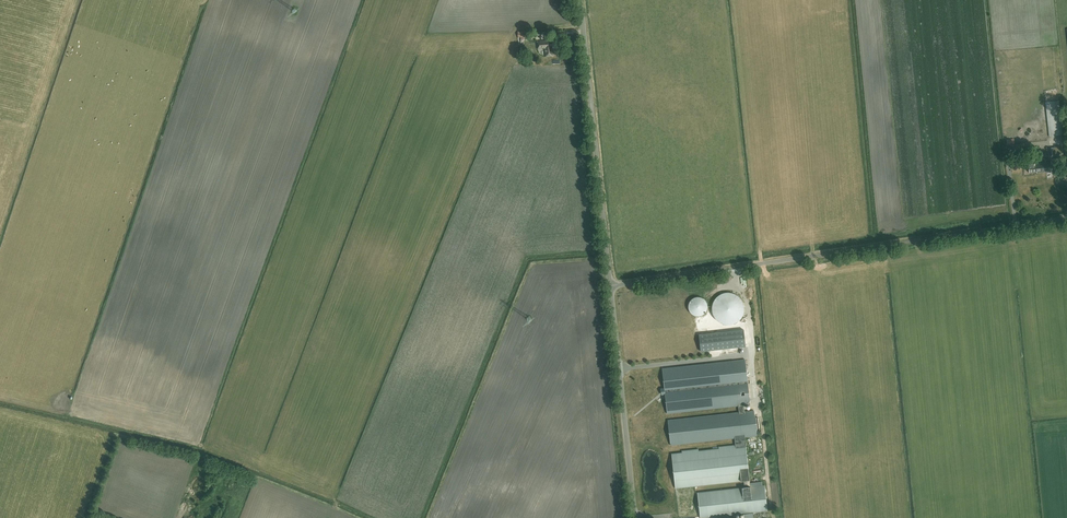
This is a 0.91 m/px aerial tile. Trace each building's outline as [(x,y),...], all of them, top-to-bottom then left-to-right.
[(537,49),(545,48),(546,56),(553,56),(552,49),(553,49),(552,40),(537,41),(537,49)] [(1062,135),(1058,100),(1045,102),(1049,136),(1062,135)] [(1052,156),(1063,155),(1062,146),(1051,147),(1052,156)] [(1046,158),(1040,159),(1040,163),(1041,172),(1047,171),(1048,171),(1051,171),(1051,170),(1052,170),(1051,162),(1046,162),(1046,158)] [(1029,164),(1028,164),(1029,172),(1037,171),(1037,172),(1041,172),(1040,163),(1034,163),(1034,159),(1028,160),(1029,164)] [(744,329),(699,334),(701,351),(746,346),(744,329)] [(663,388),(663,394),(665,394),(667,413),(738,406),(739,412),(668,420),(671,445),(735,438),(735,445),(719,447),(719,448),(698,451),(698,449),(682,451),(682,452),(672,453),(675,488),(744,481),(744,487),(697,492),(700,517),(701,517),(743,513),(744,517),(754,517),(753,512),(767,511),(765,485),(762,485),(762,481),(750,483),(745,437),(757,436),(756,428),(760,428),(759,417),(755,418),(754,411),(745,412),(744,405),(750,404),(745,359),(662,369),(665,388),(663,389),(663,388)]
